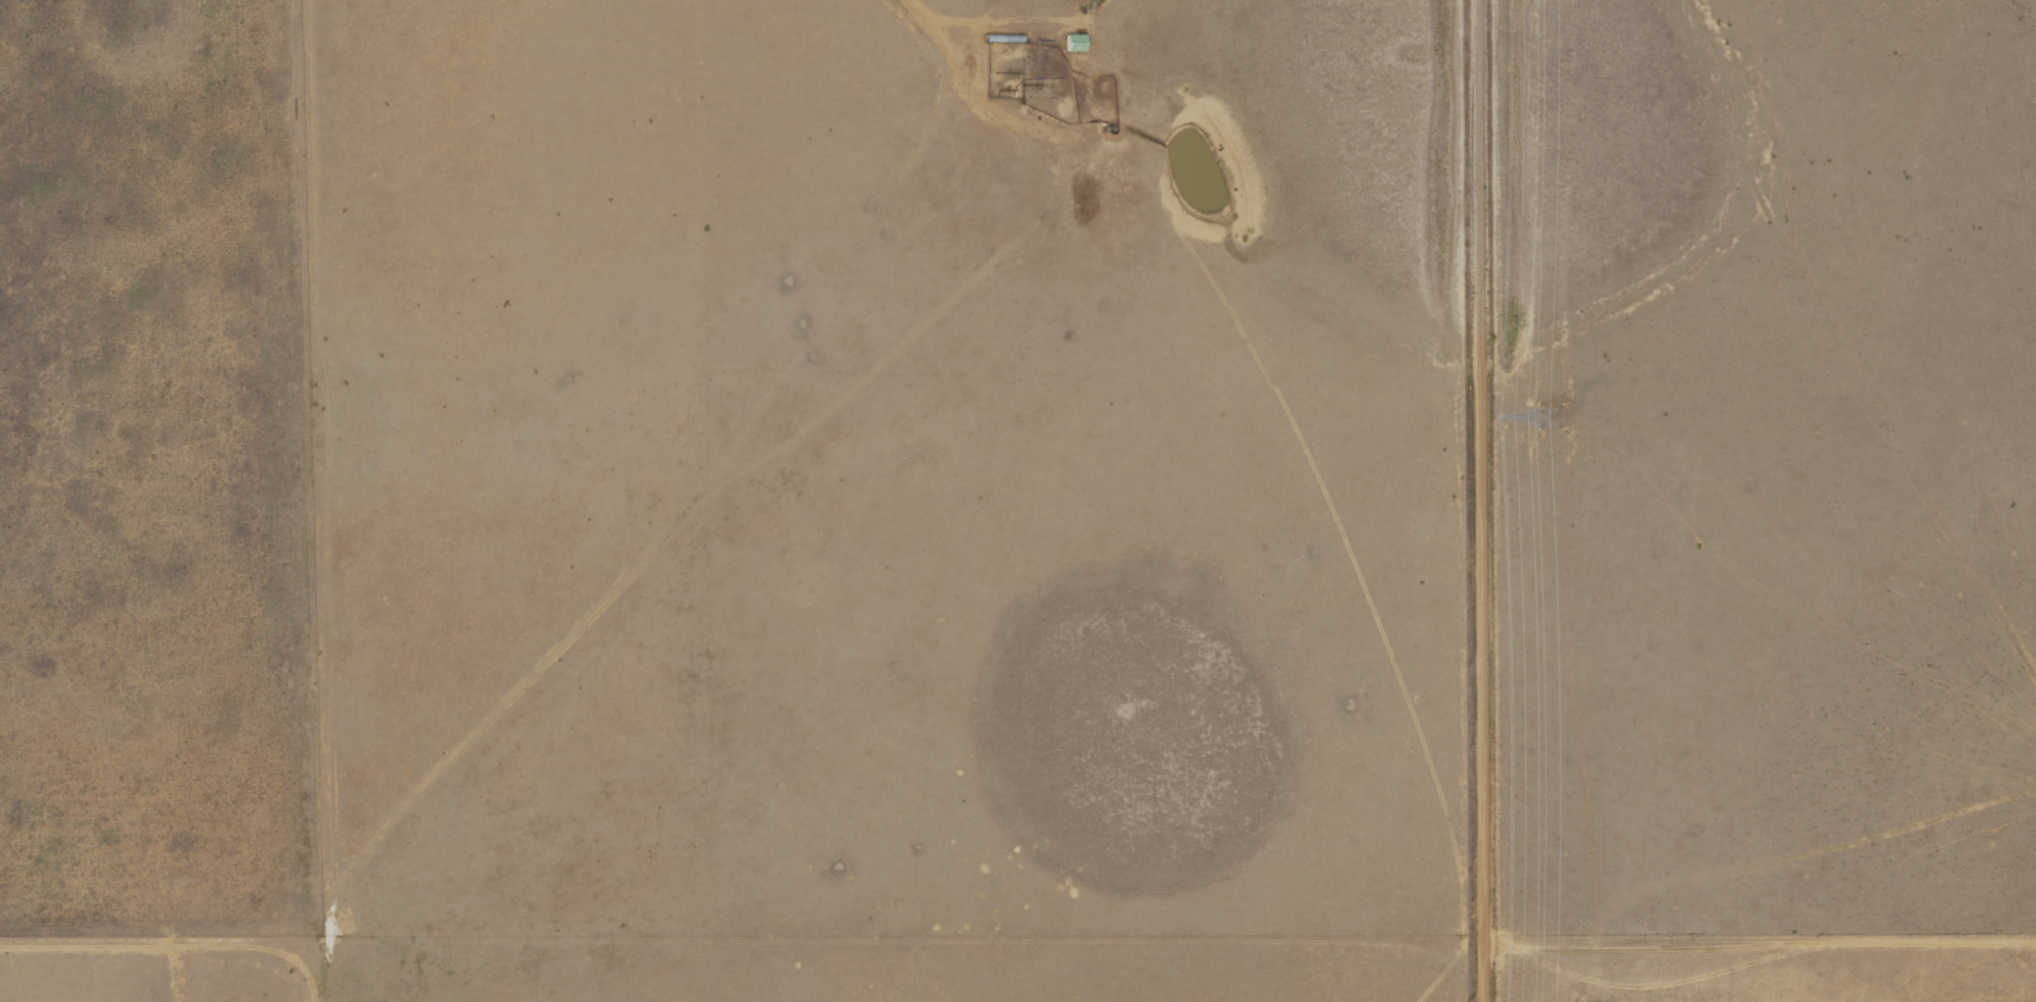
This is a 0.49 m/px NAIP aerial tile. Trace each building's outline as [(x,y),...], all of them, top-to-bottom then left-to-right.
[(1065,35),(1083,34),(1084,50),(1066,50),(1065,35)]
